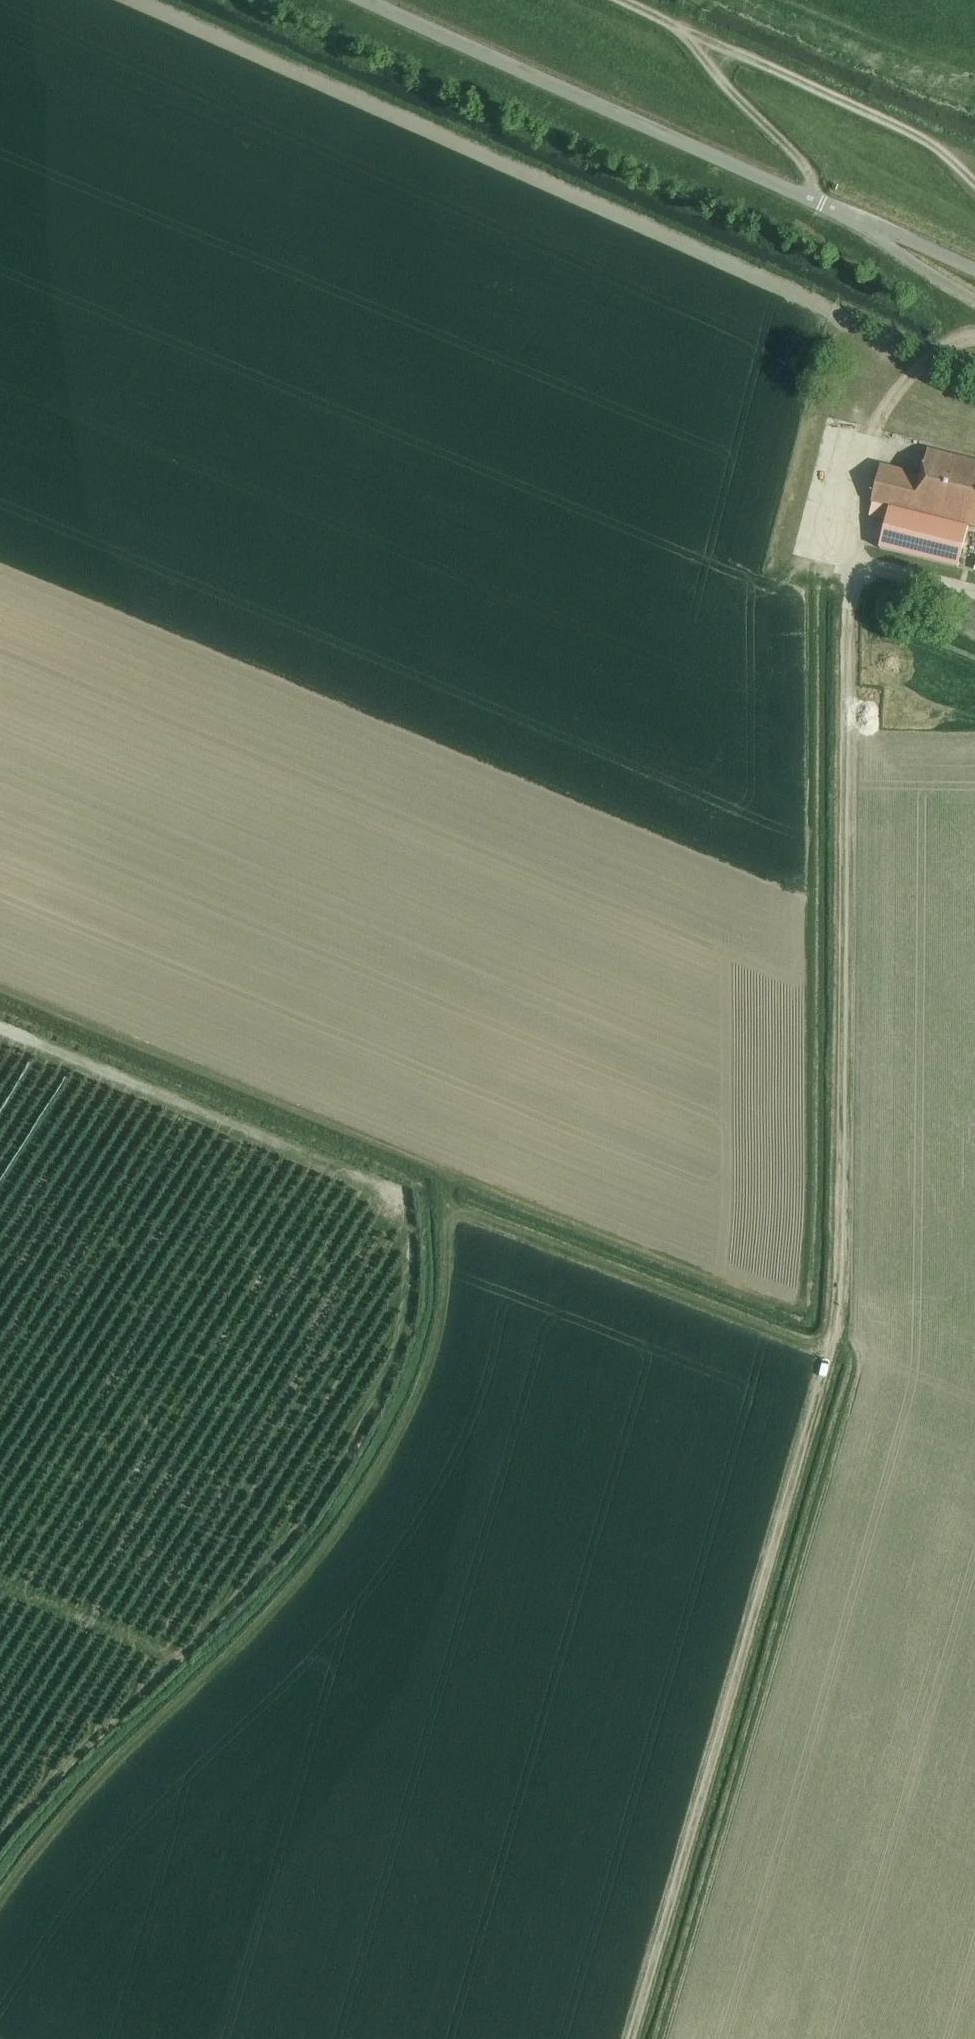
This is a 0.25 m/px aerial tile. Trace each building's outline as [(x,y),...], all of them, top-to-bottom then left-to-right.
[(886,520),(879,548),(958,568),(969,525),(974,526),(974,461),(927,449),(920,475),(879,465),(874,485),(871,500),(872,500),(868,515),(886,520)]
